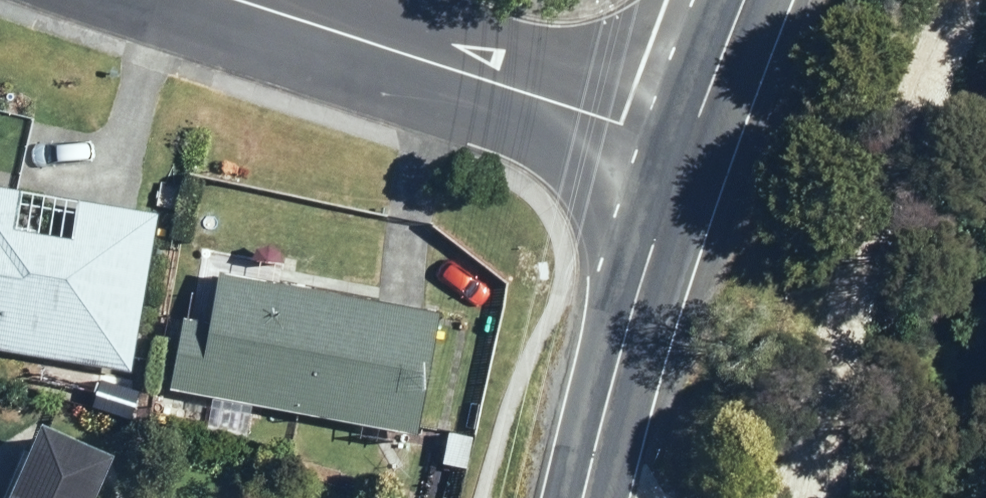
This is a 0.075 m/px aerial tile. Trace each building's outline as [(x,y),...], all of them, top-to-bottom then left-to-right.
[(125,374),(152,216),(72,203),(65,242),(5,232),(12,193),(0,191),(0,352),(125,374)] [(165,391),(411,436),(433,316),(318,294),(320,283),(276,275),(274,286),(210,274),(201,324),(179,320),(165,391)] [(100,457),(29,426),(0,494),(0,497),(83,497),(100,457)] [(445,434),(440,465),(462,469),(467,438),(445,434)] [(421,497),(445,497),(447,487),(424,483),(421,497)]
